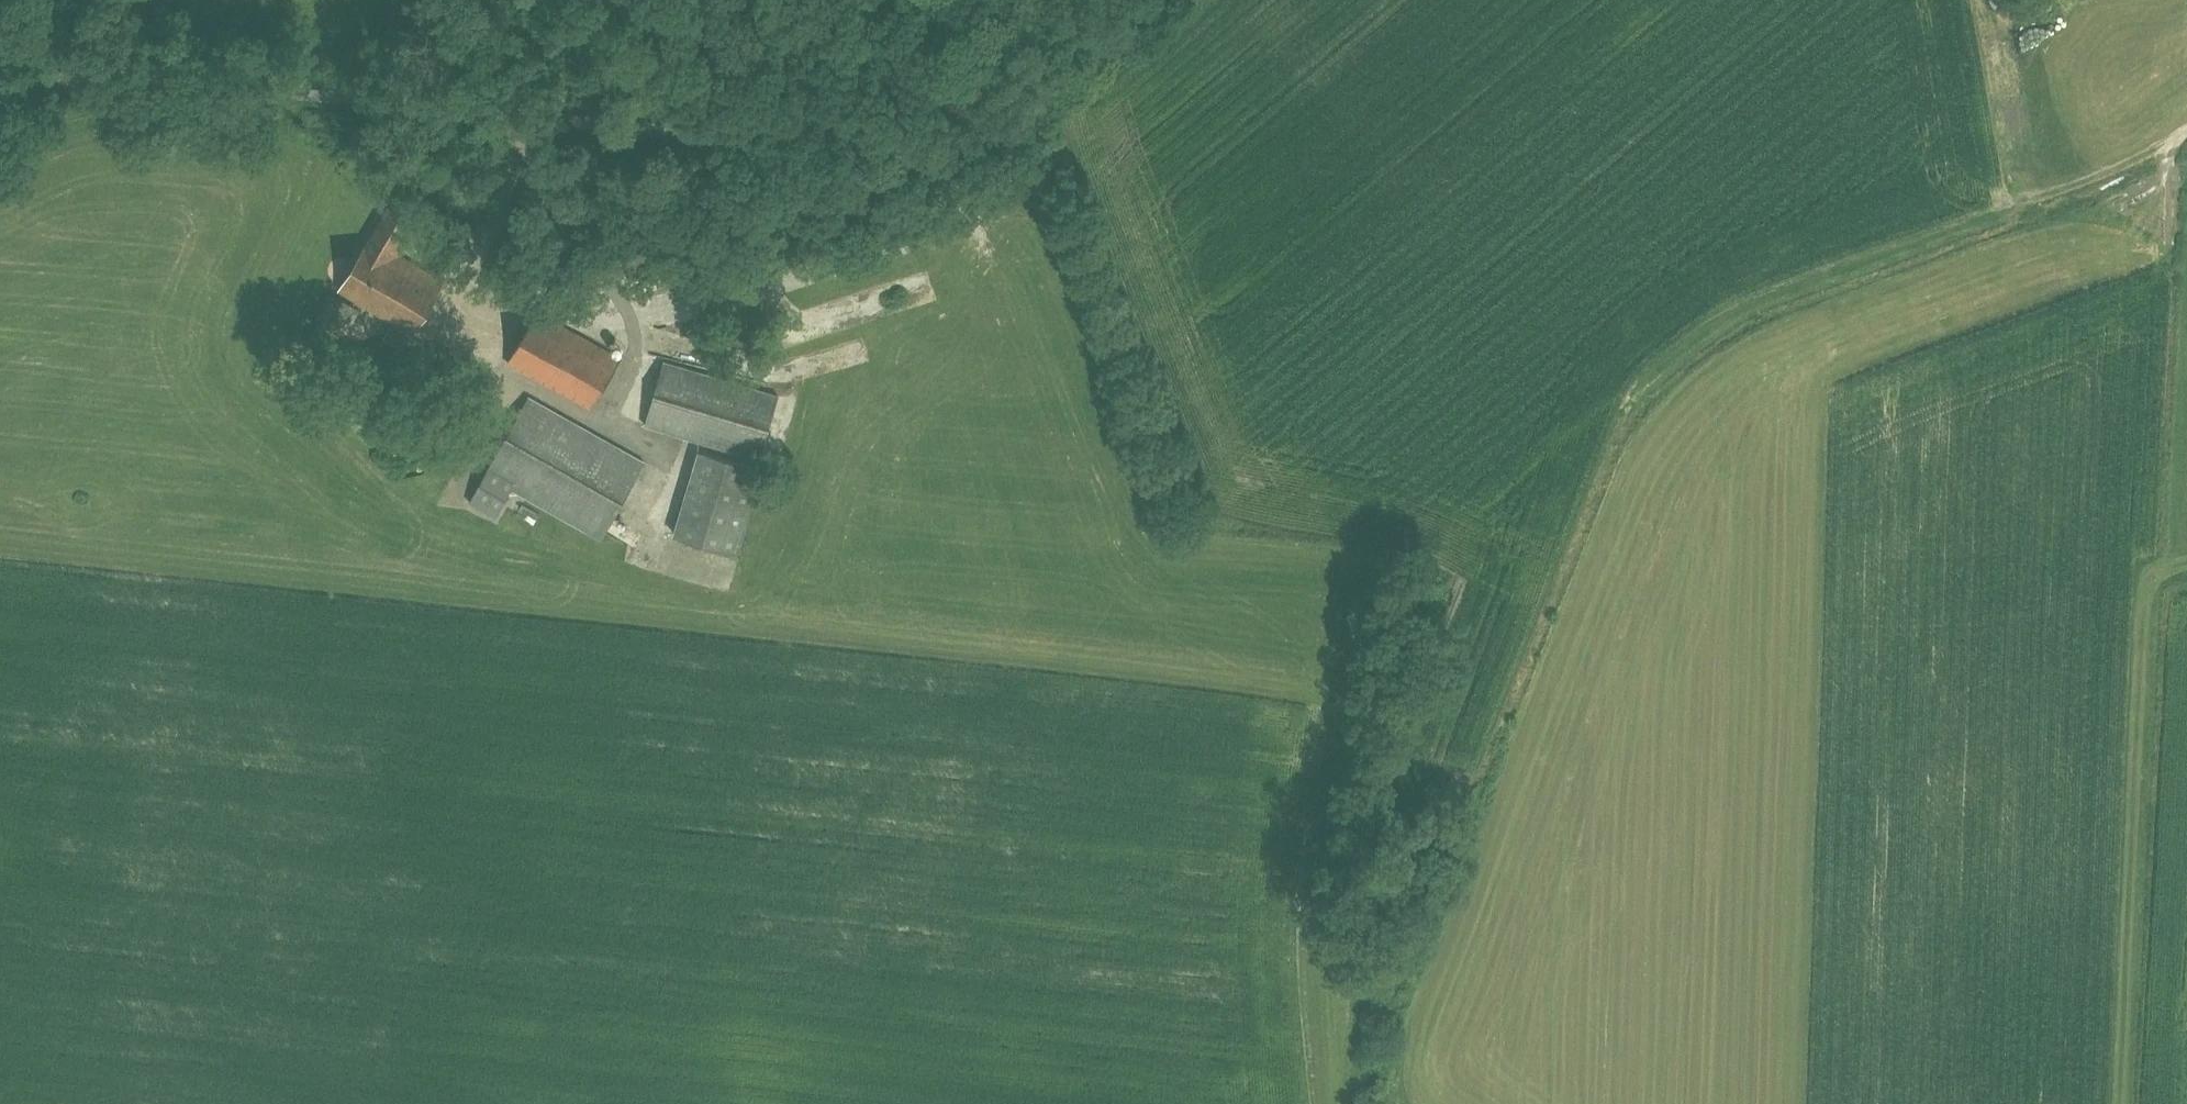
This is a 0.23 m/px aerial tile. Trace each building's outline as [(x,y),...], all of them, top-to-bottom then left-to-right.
[(391,206),(340,290),(411,333),(443,280),(401,255),(419,224),(391,206)] [(582,328),(613,339),(622,317),(615,315),(620,301),(596,292),(582,328)] [(323,313),(349,329),(360,310),(335,294),(323,313)] [(508,364),(590,409),(622,357),(539,312),(508,364)] [(732,343),(727,363),(746,368),(751,348),(732,343)] [(779,394),(663,360),(645,425),(760,461),(779,394)] [(470,501),(496,516),(511,489),(600,540),(645,461),(530,396),(470,501)] [(673,538),(740,554),(764,468),(699,450),(673,538)]
